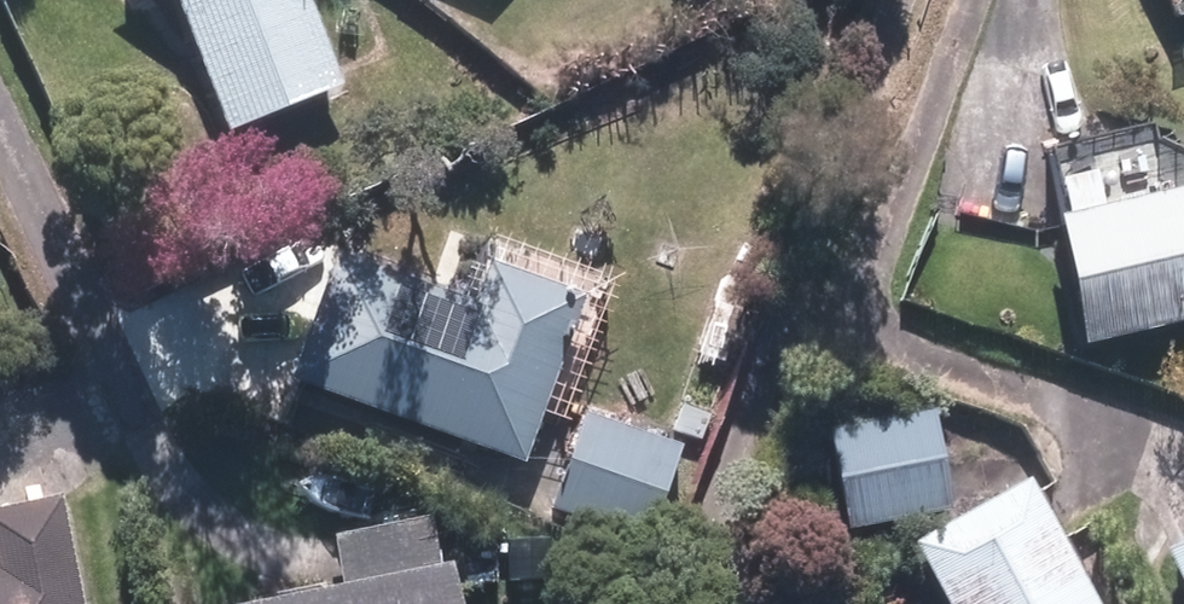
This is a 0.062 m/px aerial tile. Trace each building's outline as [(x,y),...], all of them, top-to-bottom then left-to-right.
[(302,0),(167,0),(177,8),(226,129),(336,85),(302,0)] [(1082,342),(1183,319),(1183,189),(1054,219),(1082,342)] [(335,255),(290,380),(516,462),(576,300),(482,266),(468,304),(335,255)] [(830,435),(849,527),(945,508),(926,416),(830,435)] [(582,420),(551,508),(643,540),(674,452),(582,420)] [(907,545),(941,603),(1083,603),(1013,484),(907,545)] [(52,498),(0,509),(0,603),(76,603),(52,498)] [(444,566),(436,568),(428,523),(335,541),(344,586),(250,603),(451,603),(444,566)] [(1160,553),(1183,601),(1183,541),(1160,553)]
